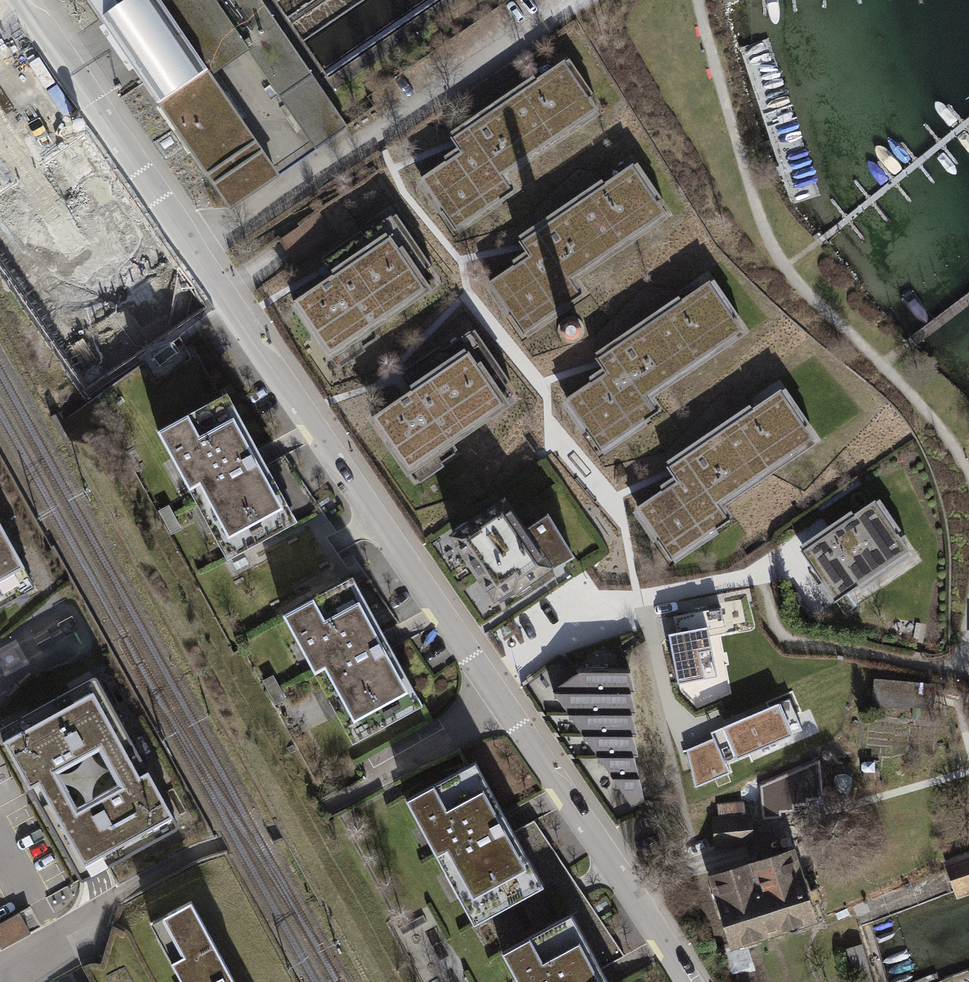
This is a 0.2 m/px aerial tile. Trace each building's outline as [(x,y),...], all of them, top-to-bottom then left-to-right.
[(277,176),(207,76),(249,47),(316,144),(342,126),(254,0),(227,0),(216,8),(210,0),(83,0),(228,210),(277,176)] [(456,153),(412,182),(450,239),(515,196),(500,173),(589,115),(559,69),(448,141),(456,153)] [(630,162),(511,239),(523,258),(483,284),(517,336),(580,296),(569,278),(665,216),(630,162)] [(329,276),(290,303),(326,357),(432,286),(388,220),(321,264),(329,276)] [(704,276),(593,357),(606,375),(562,407),(596,454),(655,411),(646,398),(742,328),(704,276)] [(408,393),(365,422),(404,479),(515,403),(468,334),(400,380),(408,393)] [(225,385),(156,422),(226,551),(295,514),(225,385)] [(807,441),(775,394),(664,469),(674,484),(631,513),(666,566),(727,524),(713,504),(807,441)] [(501,500),(445,539),(491,605),(510,591),(514,596),(569,558),(541,518),(523,531),(501,500)] [(874,502),(800,552),(834,602),(909,552),(874,502)] [(31,586),(0,529),(0,602),(31,586)] [(350,571),(283,607),(353,735),(420,699),(350,571)] [(719,675),(708,624),(667,633),(678,684),(719,675)] [(588,669),(556,692),(633,806),(646,801),(635,758),(640,756),(635,737),(639,735),(633,716),(636,714),(633,694),(636,688),(631,669),(588,669)] [(878,676),(876,699),(931,704),(933,681),(878,676)] [(86,865),(171,818),(95,681),(0,733),(0,736),(29,787),(39,781),(86,865)] [(789,700),(712,733),(726,764),(802,731),(789,700)] [(714,740),(688,751),(695,787),(729,772),(726,764),(714,740)] [(476,758),(409,793),(476,920),(543,885),(476,758)] [(717,838),(752,838),(752,800),(718,800),(717,838)] [(795,848),(709,875),(732,947),(818,919),(795,848)] [(939,859),(953,896),(968,890),(968,849),(939,859)] [(180,981),(231,981),(189,908),(150,930),(180,981)] [(0,919),(0,938),(3,945),(33,932),(23,909),(0,919)] [(503,948),(522,981),(608,981),(570,912),(503,948)]
